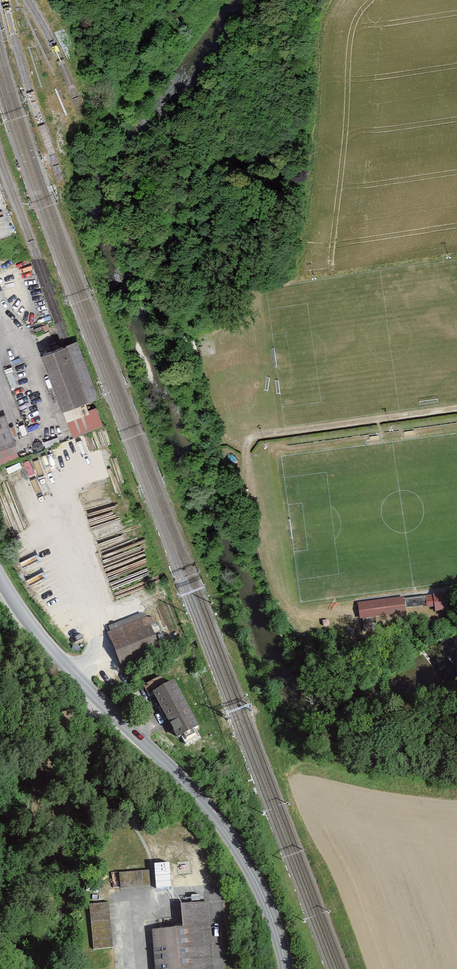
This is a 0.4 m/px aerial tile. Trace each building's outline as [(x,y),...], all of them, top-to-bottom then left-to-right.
[(69,347),(42,358),(74,438),(100,428),(69,347)] [(6,418),(0,420),(0,469),(22,461),(6,418)] [(436,605),(436,608),(452,608),(451,592),(426,593),(427,606),(436,605)] [(409,594),(380,598),(382,611),(411,607),(409,594)] [(147,615),(110,630),(125,668),(163,652),(147,615)] [(200,730),(175,686),(155,697),(180,741),(200,730)] [(170,860),(154,862),(158,888),(173,886),(170,860)] [(150,870),(119,872),(120,888),(151,886),(150,870)] [(113,947),(108,902),(89,904),(93,949),(113,947)] [(157,968),(216,968),(212,907),(183,909),(185,930),(154,933),(157,968)]
